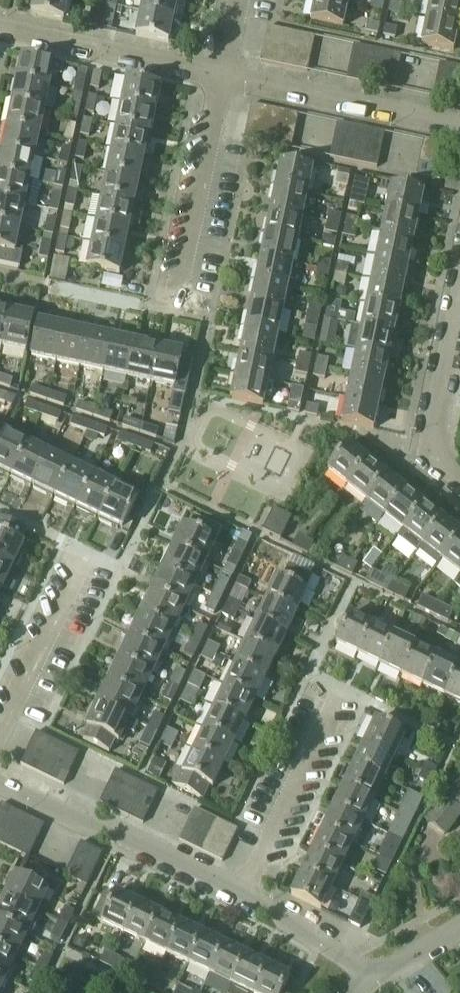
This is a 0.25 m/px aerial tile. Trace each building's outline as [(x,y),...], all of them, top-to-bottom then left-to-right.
[(32,14),(63,20),(67,0),(35,0),(32,14)] [(141,11),(172,18),(175,0),(143,0),(141,11)] [(343,28),(348,4),(331,0),(314,0),(310,21),(343,28)] [(387,13),(399,16),(403,0),(390,0),(387,13)] [(425,20),(458,27),(459,18),(459,2),(450,0),(429,0),(425,20)] [(107,4),(104,21),(113,23),(117,6),(107,4)] [(91,9),(87,26),(96,28),(100,11),(91,9)] [(141,11),(135,36),(166,42),(172,18),(141,11)] [(458,27),(425,20),(420,44),(453,51),(458,27)] [(365,32),(377,35),(379,25),(367,22),(365,32)] [(385,26),(382,36),(394,39),(397,28),(385,26)] [(291,32),(288,44),(312,49),(314,37),(291,32)] [(288,44),(286,55),(309,60),(312,49),(288,44)] [(353,45),(350,57),(374,62),(377,50),(353,45)] [(377,50),(374,62),(398,67),(401,55),(377,50)] [(23,57),(18,81),(49,87),(54,63),(23,57)] [(350,57),(348,68),(372,73),(374,62),(350,57)] [(374,62),(372,73),(396,78),(398,67),(374,62)] [(437,75),(459,80),(459,68),(439,63),(437,75)] [(345,80),(370,85),(372,73),(348,68),(345,80)] [(79,69),(77,77),(86,78),(87,70),(79,69)] [(93,71),(89,88),(98,90),(102,73),(93,71)] [(372,73),(370,85),(393,90),(396,78),(372,73)] [(434,86),(458,91),(459,83),(459,80),(437,75),(434,86)] [(76,76),(73,92),(82,94),(86,78),(77,77),(76,76)] [(126,79),(121,103),(152,109),(157,85),(126,79)] [(18,81),(13,104),(44,111),(49,87),(18,81)] [(73,92),(68,116),(77,118),(82,94),(73,92)] [(82,119),(83,119),(92,121),(97,98),(88,95),(82,119)] [(121,103),(116,126),(147,133),(152,109),(121,103)] [(13,104),(8,127),(39,133),(44,111),(13,104)] [(250,105),(248,117),(272,122),(274,110),(250,105)] [(274,110),(272,122),(295,127),(298,114),(274,110)] [(248,117),(246,127),(270,132),(272,122),(248,117)] [(83,119),(79,136),(89,138),(92,121),(83,119)] [(272,122),(270,132),(293,137),(295,127),(272,122)] [(63,140),(72,142),(76,125),(67,123),(63,140)] [(336,123),(334,134),(358,140),(361,128),(336,123)] [(116,126),(111,149),(142,155),(147,133),(116,126)] [(8,127),(3,151),(34,157),(39,133),(8,127)] [(361,128),(358,140),(382,145),(384,132),(361,128)] [(270,132),(267,145),(290,150),(293,137),(270,132)] [(334,134),(331,146),(356,151),(358,140),(334,134)] [(358,140),(356,151),(379,156),(382,145),(358,140)] [(423,141),(420,153),(444,159),(447,146),(423,141)] [(78,142),(74,159),(84,161),(87,144),(78,142)] [(331,146),(329,158),(353,163),(356,151),(331,146)] [(58,163),(67,165),(71,149),(62,147),(58,163)] [(111,149),(106,173),(137,179),(142,155),(111,149)] [(0,165),(0,175),(29,181),(34,157),(3,151),(0,165)] [(356,151),(353,163),(377,168),(379,156),(356,151)] [(420,153),(418,164),(442,169),(444,159),(420,153)] [(280,163),(275,187),(308,193),(313,170),(280,163)] [(418,164),(416,176),(439,181),(442,169),(418,164)] [(73,166),(69,182),(78,184),(82,168),(73,166)] [(335,185),(346,187),(349,171),(338,169),(335,185)] [(56,174),(54,186),(62,188),(66,172),(57,170),(56,174)] [(44,172),(41,184),(49,186),(54,186),(56,174),(44,172)] [(106,173),(101,197),(132,203),(137,179),(106,173)] [(24,205),(29,181),(0,175),(0,200),(24,205)] [(355,178),(352,189),(364,192),(367,181),(355,178)] [(390,186),(385,211),(418,218),(423,193),(407,190),(408,183),(392,180),(391,186),(390,186)] [(49,210),(57,212),(62,188),(54,186),(49,186),(48,190),(52,191),(49,210)] [(275,187),(270,210),(303,216),(308,193),(275,187)] [(68,190),(64,206),(74,208),(77,192),(68,190)] [(101,197),(96,221),(127,227),(132,203),(101,197)] [(19,228),(24,205),(0,200),(0,224),(19,228)] [(270,210),(265,233),(298,240),(303,216),(270,210)] [(385,211),(380,234),(413,241),(418,218),(385,211)] [(329,212),(327,221),(338,224),(340,215),(329,212)] [(63,213),(60,229),(69,231),(73,215),(63,213)] [(347,216),(344,226),(356,229),(359,219),(347,216)] [(47,217),(44,233),(52,235),(56,219),(47,217)] [(96,221),(91,244),(122,251),(127,227),(96,221)] [(324,233),(336,235),(338,224),(327,221),(324,233)] [(19,228),(0,224),(0,264),(19,268),(22,253),(14,251),(19,228)] [(344,226),(342,236),(354,238),(356,229),(344,226)] [(38,258),(47,260),(52,235),(44,233),(38,258)] [(265,233),(260,257),(293,262),(298,240),(265,233)] [(380,234),(375,258),(408,265),(413,241),(380,234)] [(58,237),(55,253),(64,255),(65,250),(71,251),(73,242),(67,241),(68,238),(58,237)] [(117,274),(122,251),(91,244),(86,268),(117,274)] [(338,256),(335,273),(347,275),(349,266),(354,267),(355,260),(338,256)] [(54,257),(49,279),(64,282),(70,261),(54,257)] [(260,257),(255,281),(287,287),(293,262),(260,257)] [(374,267),(371,281),(403,288),(408,265),(375,258),(374,267)] [(319,259),(317,267),(329,270),(330,262),(319,259)] [(315,280),(326,282),(329,270),(317,267),(315,280)] [(335,273),(332,283),(345,286),(347,275),(335,273)] [(255,281),(250,305),(282,311),(287,287),(255,281)] [(371,281),(366,305),(398,312),(403,288),(371,281)] [(250,305),(245,328),(277,335),(282,311),(250,305)] [(366,305),(361,328),(393,335),(398,312),(366,305)] [(309,306),(307,316),(319,318),(321,308),(309,306)] [(1,348),(9,312),(0,310),(0,348),(1,348)] [(327,310),(325,320),(337,323),(339,312),(327,310)] [(9,312),(1,348),(25,353),(33,317),(9,312)] [(305,326),(316,328),(319,318),(307,316),(305,326)] [(325,320),(321,338),(334,340),(337,323),(325,320)] [(38,322),(30,358),(55,363),(63,327),(38,322)] [(352,326),(347,350),(356,352),(388,359),(393,335),(361,328),(352,326)] [(63,327),(55,363),(77,368),(85,332),(63,327)] [(245,328),(241,351),(272,358),(277,335),(245,328)] [(85,332),(77,368),(102,373),(110,337),(85,332)] [(110,337),(102,373),(126,378),(134,342),(110,337)] [(150,383),(158,347),(134,342),(126,378),(150,383)] [(158,347),(150,383),(174,389),(173,394),(185,397),(193,358),(181,356),(182,352),(158,347)] [(241,351),(235,375),(268,381),(272,358),(241,351)] [(356,352),(351,375),(383,382),(388,359),(356,352)] [(299,354),(297,363),(309,365),(310,356),(299,354)] [(317,357),(314,368),(327,371),(329,360),(317,357)] [(306,376),(309,365),(297,363),(295,373),(306,376)] [(314,368),(313,377),(325,380),(327,371),(314,368)] [(10,389),(13,380),(0,375),(0,385),(10,389)] [(235,375),(230,399),(262,406),(268,381),(235,375)] [(351,375),(346,399),(378,405),(383,382),(351,375)] [(32,386),(30,395),(47,401),(49,392),(32,386)] [(49,392),(47,401),(64,407),(66,398),(49,392)] [(346,399),(341,423),(373,429),(378,405),(346,399)] [(24,411),(41,416),(44,407),(27,401),(24,411)] [(289,401),(287,411),(299,414),(301,403),(289,401)] [(79,402),(76,411),(93,417),(96,408),(79,402)] [(304,415),(316,417),(319,407),(307,404),(304,415)] [(44,407),(41,416),(58,422),(61,413),(44,407)] [(96,408),(93,417),(109,423),(113,414),(96,408)] [(70,426),(87,432),(90,423),(73,417),(70,426)] [(124,418),(121,427),(138,433),(141,424),(124,418)] [(90,423),(87,432),(104,438),(107,429),(90,423)] [(141,424),(138,433),(155,439),(158,430),(141,424)] [(166,427),(162,441),(173,445),(179,429),(166,427)] [(0,444),(0,470),(12,476),(28,444),(5,433),(0,444)] [(116,442),(134,448),(137,439),(119,433),(116,442)] [(137,439),(134,448),(151,454),(154,445),(137,439)] [(28,444),(12,476),(34,487),(50,454),(28,444)] [(347,445),(327,471),(347,486),(367,460),(347,445)] [(50,454),(34,487),(56,497),(71,465),(50,454)] [(367,460),(347,486),(366,501),(386,475),(367,460)] [(71,465),(56,497),(77,508),(93,475),(71,465)] [(93,475),(77,508),(99,518),(115,486),(93,475)] [(386,475),(366,501),(384,515),(404,490),(386,475)] [(115,486),(99,518),(122,529),(137,497),(115,486)] [(404,490),(384,515),(403,530),(423,504),(404,490)] [(422,545),(443,520),(423,504),(403,530),(397,538),(417,554),(424,546),(422,545)] [(262,532),(280,541),(291,518),(273,510),(262,532)] [(424,546),(441,560),(459,536),(459,533),(443,520),(422,545),(424,546)] [(12,567),(12,566),(16,568),(22,556),(18,555),(23,544),(17,541),(20,533),(0,524),(0,561),(12,567)] [(178,539),(173,549),(205,564),(216,541),(184,526),(183,528),(179,526),(174,537),(178,539)] [(300,530),(292,547),(300,551),(306,539),(308,534),(300,530)] [(441,560),(459,575),(459,536),(441,560)] [(306,539),(300,551),(307,555),(313,543),(306,539)] [(167,561),(162,571),(194,586),(205,564),(173,549),(172,550),(169,548),(163,559),(167,561)] [(234,549),(226,565),(223,572),(232,577),(236,569),(243,554),(234,549)] [(341,556),(336,568),(344,572),(350,561),(350,560),(341,556)] [(350,561),(344,572),(352,576),(358,564),(350,560),(350,561)] [(1,590),(2,588),(6,590),(11,578),(7,577),(12,567),(0,561),(0,589),(1,590)] [(277,577),(266,600),(296,614),(307,591),(305,591),(311,577),(289,566),(282,579),(277,577)] [(372,586),(381,590),(391,569),(385,566),(380,575),(378,574),(372,586)] [(156,584),(151,593),(183,608),(194,586),(162,571),(161,573),(158,571),(152,582),(156,584)] [(218,580),(212,594),(221,599),(232,577),(223,572),(220,572),(217,580),(218,580)] [(239,577),(235,585),(247,591),(251,583),(239,577)] [(396,597),(404,601),(410,589),(402,585),(396,597)] [(145,606),(141,616),(172,631),(183,608),(151,593),(151,595),(147,593),(141,604),(145,606)] [(204,610),(214,615),(221,599),(212,594),(204,610)] [(422,596),(417,607),(432,615),(438,603),(422,596)] [(229,599),(225,607),(236,613),(240,604),(229,599)] [(266,600),(256,622),(285,636),(296,614),(266,600)] [(438,603),(432,615),(448,623),(453,610),(438,603)] [(225,607),(221,615),(233,620),(236,613),(225,607)] [(335,644),(358,655),(372,625),(349,614),(335,644)] [(134,629),(130,638),(162,653),(172,631),(141,616),(140,618),(136,616),(130,627),(134,629)] [(424,628),(422,632),(430,636),(435,625),(422,619),(418,625),(424,628)] [(256,622),(245,643),(275,658),(285,636),(256,622)] [(197,624),(190,639),(200,644),(207,629),(197,624)] [(372,625),(358,655),(379,665),(394,635),(372,625)] [(459,637),(449,632),(445,640),(456,646),(459,637)] [(394,635),(379,665),(401,676),(416,646),(394,635)] [(122,655),(119,660),(151,675),(162,653),(130,638),(127,643),(123,641),(118,653),(122,655)] [(183,654),(193,659),(200,644),(190,639),(183,654)] [(208,642),(204,651),(216,656),(220,648),(208,642)] [(245,643),(235,665),(265,679),(275,658),(245,643)] [(416,646),(401,676),(423,686),(437,656),(416,646)] [(423,686),(445,697),(459,667),(459,665),(459,657),(441,649),(437,656),(423,686)] [(204,651),(200,658),(213,664),(216,656),(204,651)] [(113,673),(108,682),(140,697),(151,675),(119,660),(118,662),(114,660),(109,671),(113,673)] [(235,665),(224,687),(254,701),(265,679),(235,665)] [(445,697),(459,704),(459,667),(445,697)] [(176,669),(169,684),(178,688),(186,673),(176,669)] [(102,696),(97,705),(129,721),(140,697),(108,682),(107,684),(104,682),(98,694),(102,696)] [(161,699),(171,704),(178,688),(169,684),(161,699)] [(188,685),(183,694),(195,700),(196,698),(201,701),(204,695),(198,692),(199,691),(188,685)] [(224,687),(214,709),(244,723),(254,701),(224,687)] [(183,694),(180,701),(192,707),(195,700),(183,694)] [(115,741),(118,743),(129,721),(97,705),(97,707),(93,705),(87,716),(91,718),(87,728),(88,728),(82,741),(109,754),(115,741)] [(214,709),(203,730),(233,744),(244,723),(214,709)] [(154,713),(146,729),(156,734),(164,718),(154,713)] [(375,721),(364,743),(394,758),(405,735),(375,721)] [(140,743),(149,748),(156,734),(146,729),(140,743)] [(167,729),(163,737),(175,742),(178,735),(167,729)] [(203,730),(193,751),(223,765),(233,744),(203,730)] [(57,742),(44,736),(36,732),(30,743),(52,753),(57,742)] [(163,737),(160,745),(171,750),(175,742),(163,737)] [(52,753),(74,764),(79,753),(57,742),(52,753)] [(25,753),(47,764),(52,753),(30,743),(25,753)] [(364,743),(353,765),(383,780),(394,758),(364,743)] [(202,800),(209,786),(212,788),(223,765),(193,751),(183,773),(179,771),(172,785),(202,800)] [(47,764),(25,753),(20,764),(42,775),(47,764)] [(52,753),(47,764),(69,775),(74,764),(52,753)] [(154,758),(146,774),(159,780),(167,764),(154,758)] [(425,763),(421,771),(433,777),(437,769),(425,763)] [(47,764),(42,775),(63,786),(69,775),(47,764)] [(353,765),(342,787),(373,802),(383,780),(353,765)] [(414,777),(417,779),(430,785),(433,777),(421,771),(417,769),(414,777)] [(115,770),(110,781),(132,792),(137,781),(115,770)] [(132,792),(110,781),(105,792),(126,802),(132,792)] [(159,792),(137,781),(132,792),(153,803),(159,792)] [(454,785),(426,821),(445,836),(459,816),(459,790),(454,785)] [(342,787),(332,809),(363,823),(373,802),(342,787)] [(126,802),(105,792),(99,803),(121,813),(126,802)] [(132,792),(126,802),(148,813),(153,803),(132,792)] [(409,792),(398,814),(412,821),(423,798),(409,792)] [(126,802),(121,813),(143,824),(148,813),(126,802)] [(0,806),(0,817),(17,826),(23,814),(1,804),(0,806)] [(189,820),(212,831),(217,820),(194,809),(189,820)] [(332,809),(322,830),(352,844),(363,823),(332,809)] [(23,814),(17,826),(39,836),(44,825),(23,814)] [(398,814),(388,835),(402,842),(412,821),(398,814)] [(12,836),(17,826),(0,817),(0,830),(12,836)] [(184,831),(206,842),(212,831),(189,820),(184,831)] [(217,820),(212,831),(232,841),(237,830),(217,820)] [(17,826),(12,836),(34,847),(39,836),(17,826)] [(7,847),(12,836),(0,830),(0,844),(7,847)] [(322,830),(312,852),(342,866),(352,844),(322,830)] [(178,841),(201,853),(206,842),(184,831),(178,841)] [(212,831),(206,842),(227,852),(232,841),(212,831)] [(388,835),(377,856),(380,858),(392,863),(402,842),(388,835)] [(12,836),(7,847),(28,858),(34,847),(12,836)] [(80,842),(75,854),(97,865),(102,853),(80,842)] [(206,842),(201,853),(222,863),(227,852),(206,842)] [(312,852),(301,873),(331,888),(342,866),(312,852)] [(75,854),(70,864),(92,875),(97,865),(75,854)] [(380,858),(373,871),(385,876),(392,863),(380,858)] [(70,864),(64,875),(81,884),(86,886),(92,875),(70,864)] [(301,873),(291,896),(321,910),(331,888),(301,873)] [(9,888),(5,897),(36,913),(48,889),(16,874),(14,877),(11,875),(5,886),(9,888)] [(91,918),(101,922),(123,933),(138,904),(115,893),(113,896),(104,892),(91,918)] [(363,893),(359,901),(370,907),(375,898),(363,893)] [(26,935),(36,913),(5,897),(4,899),(1,897),(0,898),(0,922),(26,935)] [(359,901),(350,919),(348,923),(360,929),(370,907),(359,901)] [(138,904),(123,933),(145,944),(159,914),(138,904)] [(65,907),(58,923),(67,927),(74,912),(65,907)] [(159,914),(145,944),(167,954),(181,925),(159,914)] [(15,957),(26,935),(0,922),(0,950),(15,957)] [(58,923),(50,938),(46,947),(55,951),(60,942),(67,927),(58,923)] [(181,925),(167,954),(188,965),(203,935),(181,925)] [(203,935),(188,965),(210,975),(224,945),(203,935)] [(224,945),(210,975),(232,985),(246,956),(224,945)] [(4,980),(15,957),(0,950),(0,978),(4,980)] [(105,951),(99,963),(107,967),(113,955),(105,951)] [(43,952),(36,967),(46,972),(53,957),(43,952)] [(113,955),(107,967),(115,971),(121,959),(113,955)] [(232,985),(247,992),(254,992),(267,966),(246,956),(232,985)] [(254,992),(282,992),(290,977),(267,966),(254,992)] [(29,983),(38,987),(46,972),(36,967),(29,983)] [(148,972),(142,984),(151,988),(156,976),(148,972)] [(156,976),(151,988),(158,992),(164,980),(156,976)]
